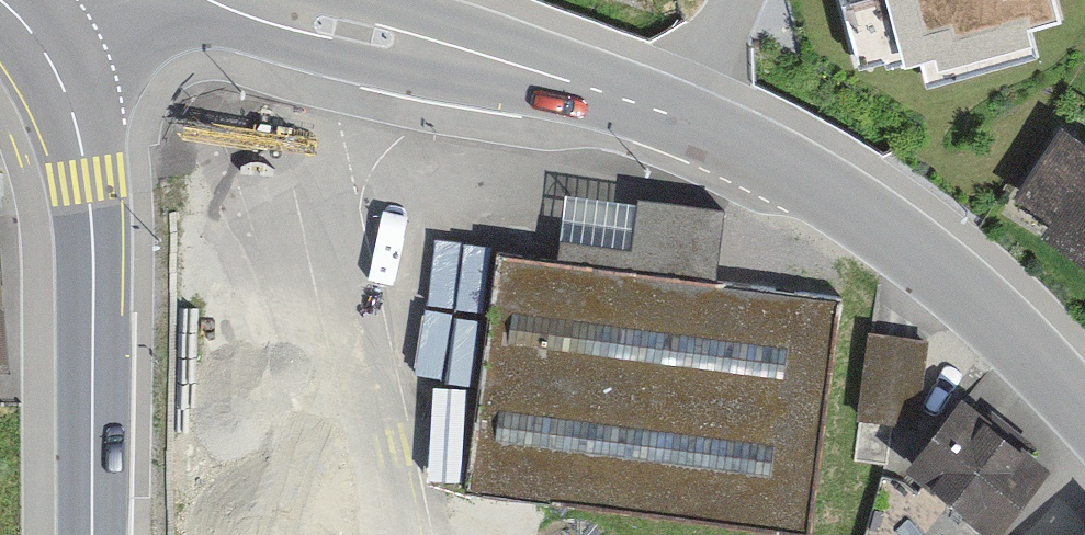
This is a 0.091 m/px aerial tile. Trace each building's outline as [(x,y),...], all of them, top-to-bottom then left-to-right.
[(856,65),(903,74),(929,94),(1031,57),(1025,41),(1055,30),(1045,2),(1051,0),(840,0),(856,65)] [(1068,120),(1009,208),(1084,258),(1084,131),(1068,120)] [(595,195),(578,193),(569,260),(841,297),(852,254),(803,217),(595,195)] [(497,250),(459,488),(811,530),(841,297),(569,260),(497,250)] [(897,336),(865,333),(853,419),(915,428),(927,338),(897,336)] [(961,397),(902,469),(982,534),(1000,534),(1052,471),(961,397)] [(1075,534),(1084,534),(1084,525),(1075,534)]
